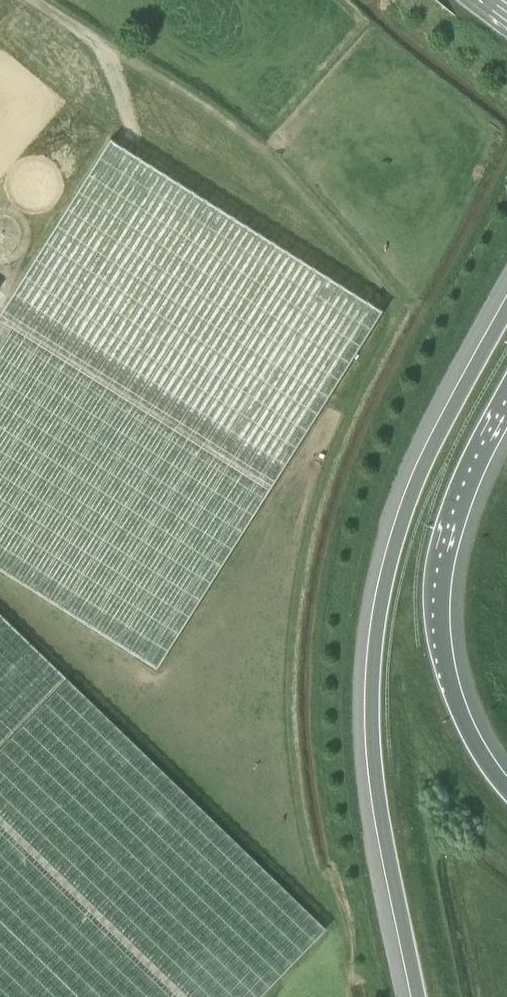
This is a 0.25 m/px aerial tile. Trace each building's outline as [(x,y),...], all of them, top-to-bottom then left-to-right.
[(156,668),(382,311),(110,140),(11,297),(0,315),(0,569),(156,668)] [(326,929),(0,613),(0,996),(260,996),(326,929)]
